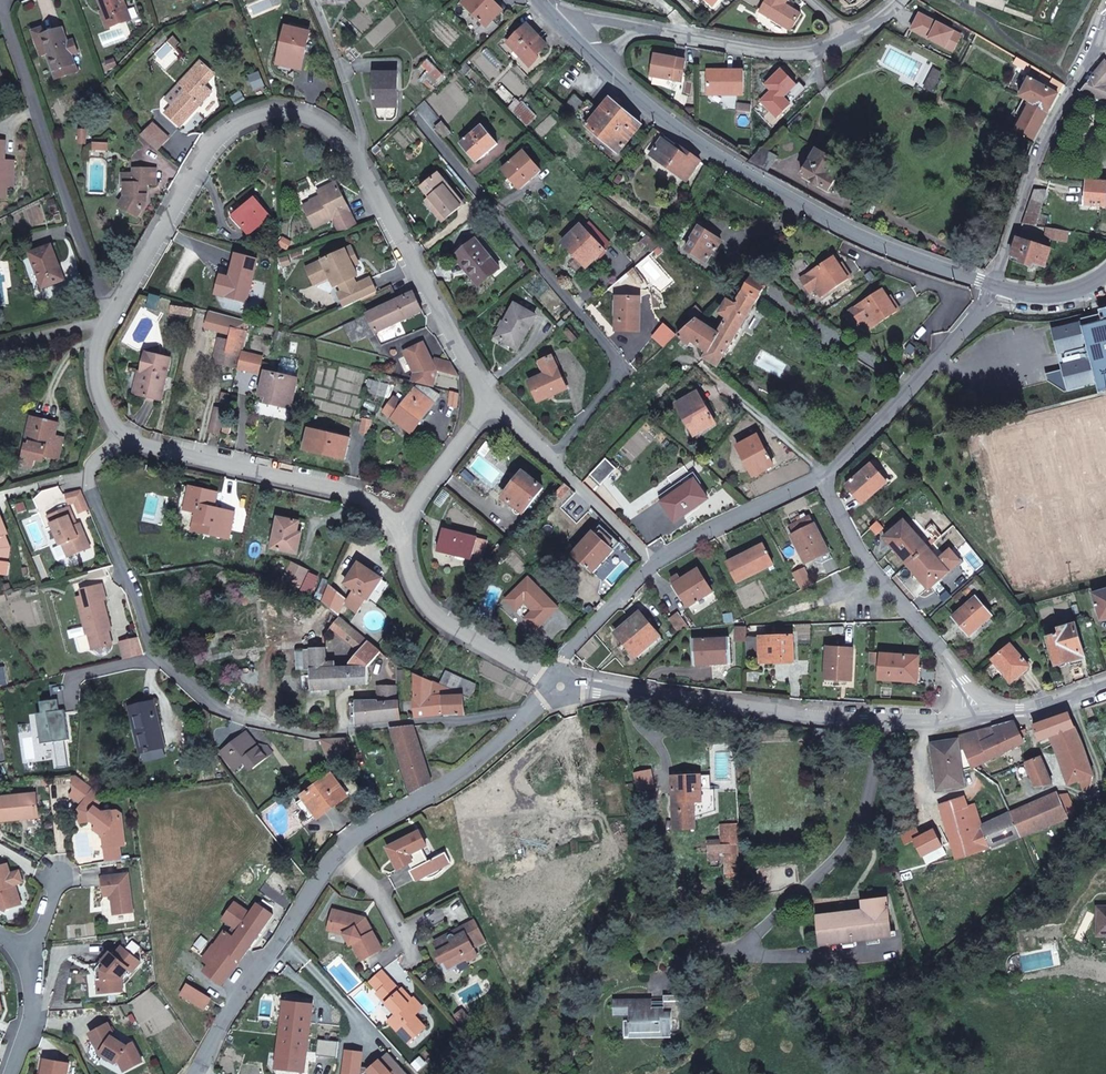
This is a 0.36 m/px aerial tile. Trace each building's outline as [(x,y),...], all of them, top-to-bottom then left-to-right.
[(124,0),(99,0),(103,12),(109,28),(131,20),(124,0)] [(503,10),(493,0),(466,0),(463,3),(487,27),(503,10)] [(802,14),(786,4),(781,1),(781,0),(767,0),(760,12),(791,31),(802,14)] [(109,28),(103,12),(101,13),(106,28),(109,28)] [(537,55),(547,45),(541,39),(538,35),(528,25),(508,43),(530,66),(539,58),(537,55)] [(301,70),(310,33),(287,27),(280,59),(292,62),(291,67),(301,70)] [(41,36),(45,34),(43,28),(33,32),(41,57),(48,55),(41,36)] [(78,52),(74,40),(67,42),(62,28),(45,34),(41,36),(48,55),(53,71),(74,64),(71,55),(78,52)] [(541,39),(547,33),(543,30),(538,35),(541,39)] [(682,82),(686,61),(656,55),(652,76),(682,82)] [(1029,72),(1033,66),(1031,65),(1018,57),(1014,64),(1029,72)] [(291,67),(292,62),(280,59),(279,65),(291,67)] [(443,76),(427,60),(425,62),(422,65),(438,81),(439,80),(443,76)] [(205,86),(212,78),(210,76),(213,73),(201,61),(180,84),(187,90),(166,114),(180,127),(212,92),(205,86)] [(1105,61),(1080,92),(1105,101),(1105,62),(1105,61)] [(77,72),(74,64),(53,71),(56,79),(77,72)] [(465,76),(472,69),(467,64),(460,71),(465,76)] [(1041,71),(1033,66),(1029,72),(1038,78),(1041,71)] [(743,95),(744,70),(707,70),(707,94),(743,95)] [(932,91),(941,73),(934,70),(925,87),(932,91)] [(1050,85),(1053,78),(1042,71),(1041,71),(1038,78),(1050,85)] [(264,86),(259,73),(252,76),(257,89),(264,86)] [(398,107),(398,74),(375,73),(375,107),(398,107)] [(1059,94),(1064,85),(1064,84),(1053,78),(1050,85),(1048,89),(1059,94)] [(1049,112),(1059,94),(1048,89),(1030,79),(1020,97),(1031,103),(1049,112)] [(245,99),(240,91),(231,97),(236,105),(245,99)] [(100,107),(105,101),(99,96),(95,102),(100,107)] [(618,153),(642,125),(610,98),(601,110),(587,126),(618,153)] [(587,126),(601,110),(589,99),(578,111),(579,112),(576,116),(587,126)] [(513,111),(521,102),(518,100),(510,108),(513,111)] [(526,126),(535,117),(521,102),(513,111),(526,126)] [(751,112),(751,105),(737,103),(736,111),(751,112)] [(1034,140),(1049,112),(1031,103),(1017,131),(1034,140)] [(451,132),(442,122),(436,127),(445,138),(451,132)] [(169,138),(153,123),(141,136),(157,151),(169,138)] [(489,152),(498,144),(482,126),(461,144),(476,162),(483,156),(484,157),(489,152)] [(687,180),(700,161),(682,148),(680,152),(673,147),(663,140),(652,155),(687,180)] [(680,152),(682,148),(675,143),(673,147),(680,152)] [(766,173),(777,155),(762,148),(751,159),(747,163),(766,173)] [(833,176),(840,162),(818,149),(802,175),(830,191),(837,178),(833,176)] [(14,161),(4,161),(5,150),(0,150),(0,198),(6,198),(6,187),(13,187),(14,161)] [(520,189),(541,171),(524,152),(503,170),(520,189)] [(146,192),(146,184),(156,184),(156,169),(135,169),(135,174),(123,174),(123,184),(126,184),(126,197),(120,206),(138,217),(146,202),(146,195),(144,195),(144,194),(144,192),(146,192)] [(447,218),(464,204),(439,174),(422,188),(431,198),(447,218)] [(1088,181),(1087,196),(1087,205),(1105,206),(1105,182),(1088,181)] [(351,212),(336,183),(318,191),(321,196),(322,198),(311,203),(304,207),(314,228),(333,218),(340,233),(357,226),(350,212),(351,212)] [(1037,226),(1047,189),(1046,189),(1035,190),(1023,224),(1037,226)] [(447,218),(431,198),(427,201),(443,221),(447,218)] [(248,233),(269,216),(256,201),(236,218),(242,226),(248,233)] [(242,226),(236,218),(233,220),(239,228),(242,226)] [(605,250),(581,225),(564,241),(587,267),(605,250)] [(715,252),(722,241),(700,227),(693,239),(694,239),(687,250),(707,263),(714,252),(715,252)] [(1066,241),(1067,231),(1047,228),(1045,238),(1066,241)] [(654,251),(661,246),(648,235),(641,241),(654,251)] [(1045,267),(1051,249),(1018,238),(1012,256),(1011,260),(1033,267),(1035,263),(1045,267)] [(500,269),(476,240),(466,248),(468,251),(457,260),(479,286),(500,269)] [(62,281),(57,267),(59,267),(51,245),(30,253),(43,288),(62,281)] [(357,285),(353,278),(358,276),(353,266),(350,267),(348,262),(357,258),(352,247),(331,257),(330,255),(322,259),(323,261),(317,264),(324,280),(331,277),(335,287),(340,284),(343,291),(339,294),(345,307),(360,300),(377,292),(371,278),(357,285)] [(457,260),(468,251),(466,248),(455,257),(457,260)] [(246,302),(257,260),(236,255),(226,296),(246,302)] [(852,277),(846,268),(843,270),(840,265),(834,257),(804,277),(813,290),(816,289),(821,297),(852,277)] [(359,263),(357,258),(348,262),(350,267),(353,266),(359,263)] [(324,280),(317,264),(307,268),(315,284),(324,280)] [(813,290),(804,277),(801,279),(810,292),(813,290)] [(759,298),(767,287),(753,278),(745,290),(759,298)] [(900,310),(894,300),(892,302),(888,298),(883,289),(853,309),(862,322),(864,321),(869,329),(900,310)] [(717,366),(759,299),(759,298),(745,290),(737,303),(735,306),(728,302),(721,314),(728,318),(718,334),(719,335),(708,352),(708,351),(704,358),(717,366)] [(377,332),(423,311),(414,293),(368,315),(377,332)] [(640,331),(641,298),(617,297),(616,331),(640,331)] [(157,308),(159,300),(152,298),(150,306),(157,308)] [(518,349),(536,316),(515,304),(506,321),(509,323),(499,339),(518,349)] [(192,316),(193,309),(173,306),(172,313),(192,316)] [(702,313),(697,307),(690,313),(696,319),(697,318),(702,313)] [(862,322),(853,309),(849,311),(858,324),(862,322)] [(244,337),(248,322),(211,312),(206,328),(231,334),(244,337)] [(1097,383),(1082,328),(1103,323),(1100,314),(1080,319),(1081,322),(1052,329),(1058,355),(1062,354),(1065,364),(1068,363),(1070,367),(1062,369),(1068,391),(1097,383)] [(377,332),(368,315),(344,326),(353,344),(377,332)] [(708,352),(719,335),(718,334),(696,319),(679,335),(683,339),(690,345),(693,341),(708,351),(708,352)] [(499,339),(509,323),(506,321),(497,337),(499,339)] [(1103,323),(1082,328),(1097,383),(1099,393),(1105,391),(1105,322),(1103,323)] [(282,341),(284,334),(277,332),(275,339),(282,341)] [(241,352),(244,337),(231,334),(230,340),(227,351),(227,352),(240,355),(241,352)] [(227,351),(230,340),(220,338),(218,349),(227,351)] [(690,345),(683,339),(678,344),(685,350),(690,345)] [(435,359),(434,365),(423,342),(404,352),(415,373),(413,381),(433,387),(437,371),(459,377),(459,375),(451,362),(450,363),(435,359)] [(237,368),(240,355),(227,352),(227,351),(218,349),(214,363),(237,368)] [(261,357),(241,352),(240,355),(237,368),(257,373),(261,357)] [(161,401),(171,358),(146,353),(141,372),(143,373),(138,395),(161,401)] [(1070,367),(1068,363),(1065,364),(1062,354),(1058,355),(1062,369),(1070,367)] [(567,389),(553,356),(540,362),(546,374),(529,381),(538,402),(567,389)] [(295,380),(297,368),(295,365),(284,362),(280,364),(278,376),(295,380)] [(138,395),(143,373),(141,372),(139,372),(134,394),(138,395)] [(291,407),(297,380),(295,380),(278,376),(267,373),(262,395),(269,397),(280,399),(279,404),(291,407)] [(383,396),(386,385),(375,381),(373,387),(371,392),(383,396)] [(434,404),(440,395),(430,389),(418,386),(415,390),(434,404)] [(412,432),(434,404),(415,390),(404,404),(394,418),(412,432)] [(457,407),(459,394),(451,392),(449,406),(457,407)] [(713,419),(697,392),(677,404),(695,435),(705,429),(703,426),(713,419)] [(394,418),(404,404),(395,397),(384,412),(394,418)] [(220,434),(225,411),(216,409),(211,431),(220,434)] [(58,459),(62,442),(54,440),(58,424),(36,418),(30,445),(27,445),(23,465),(33,468),(35,459),(43,461),(44,456),(58,459)] [(30,445),(36,418),(31,418),(25,444),(27,445),(30,445)] [(370,434),(372,421),(363,419),(361,432),(370,434)] [(705,429),(716,423),(713,419),(703,426),(705,429)] [(345,459),(350,438),(310,429),(305,449),(345,459)] [(774,458),(768,446),(764,447),(758,435),(737,446),(753,476),(774,465),(771,459),(774,458)] [(601,485),(617,468),(606,458),(590,475),(601,485)] [(871,496),(887,482),(872,464),(847,486),(860,500),(869,493),(871,496)] [(662,502),(695,479),(699,486),(702,483),(694,472),(658,497),(662,502)] [(524,513),(543,488),(524,473),(505,498),(524,513)] [(675,521),(708,499),(699,486),(695,479),(662,502),(675,521)] [(562,497),(571,488),(566,483),(557,493),(562,497)] [(229,538),(235,512),(215,508),(212,507),(215,492),(193,487),(188,510),(197,512),(193,530),(229,538)] [(89,509),(81,490),(66,494),(69,504),(75,502),(79,513),(89,509)] [(863,503),(871,496),(869,493),(860,500),(863,503)] [(90,548),(84,534),(78,537),(74,527),(77,525),(69,507),(48,516),(60,545),(63,544),(68,557),(90,548)] [(8,576),(10,563),(8,562),(10,548),(5,535),(8,534),(0,515),(0,575),(8,576)] [(297,553),(301,533),(297,533),(299,522),(279,518),(273,548),(297,553)] [(511,537),(520,526),(511,518),(502,529),(511,537)] [(795,534),(811,526),(807,518),(791,526),(795,534)] [(928,547),(904,521),(884,537),(908,565),(928,547)] [(84,534),(80,524),(77,525),(74,527),(78,537),(84,534)] [(829,552),(815,524),(811,526),(795,534),(792,536),(806,564),(829,552)] [(621,543),(601,525),(594,532),(598,535),(601,532),(614,543),(610,547),(614,550),(621,543)] [(472,559),(477,538),(462,534),(453,532),(444,530),(438,551),(472,559)] [(594,532),(594,531),(573,554),(594,573),(614,551),(614,550),(610,547),(598,535),(594,532)] [(614,543),(601,532),(598,535),(610,547),(614,543)] [(480,561),(485,540),(477,538),(472,559),(480,561)] [(738,582),(773,564),(763,545),(753,550),(740,557),(739,556),(728,562),(738,582)] [(938,560),(928,547),(908,565),(929,589),(931,587),(949,572),(938,560)] [(502,562),(508,556),(502,550),(496,557),(502,562)] [(950,550),(938,560),(949,572),(961,561),(950,550)] [(963,564),(961,561),(949,572),(931,587),(943,601),(950,594),(940,583),(963,564)] [(297,593),(308,572),(292,563),(280,587),(297,593)] [(368,599),(381,578),(359,563),(346,584),(355,590),(368,599)] [(713,592),(698,569),(682,580),(678,575),(671,579),(689,607),(713,592)] [(529,577),(506,600),(517,611),(525,603),(533,611),(525,619),(536,630),(553,614),(550,611),(556,605),(529,577)] [(110,624),(104,600),(106,600),(102,584),(81,590),(82,596),(77,597),(87,634),(89,634),(93,649),(112,645),(107,625),(110,624)] [(978,591),(973,585),(964,592),(969,598),(978,591)] [(359,612),(368,599),(355,590),(346,604),(359,612)] [(1094,594),(1099,610),(1105,608),(1105,612),(1105,590),(1094,594)] [(969,635),(992,615),(977,598),(954,617),(969,635)] [(559,608),(556,605),(550,611),(553,614),(559,608)] [(660,636),(641,612),(616,633),(636,657),(660,636)] [(690,629),(678,613),(669,619),(677,631),(685,630),(690,629)] [(331,627),(334,624),(325,616),(319,623),(328,630),(331,627)] [(368,641),(340,617),(334,624),(331,627),(360,651),(368,641)] [(1085,658),(1076,624),(1058,629),(1059,635),(1055,636),(1048,638),(1056,666),(1085,658)] [(746,640),(747,628),(737,628),(736,640),(746,640)] [(639,660),(663,640),(660,636),(636,657),(639,660)] [(794,661),(793,636),(760,637),(761,656),(761,658),(769,658),(769,662),(794,661)] [(761,656),(760,637),(747,637),(748,656),(761,656)] [(144,654),(139,638),(120,643),(124,659),(144,654)] [(730,660),(729,639),(693,641),(695,665),(696,665),(705,664),(705,665),(712,665),(712,661),(730,660)] [(368,667),(381,652),(368,641),(360,651),(350,663),(350,668),(368,667)] [(1012,682),(1029,667),(1011,645),(993,659),(1012,682)] [(851,680),(853,649),(827,647),(825,679),(851,680)] [(312,669),(311,649),(303,650),(305,670),(312,670),(312,669)] [(326,663),(326,649),(324,649),(311,649),(312,669),(336,668),(336,662),(326,663)] [(915,682),(916,666),(919,666),(920,656),(881,653),(879,679),(915,682)] [(368,684),(368,667),(350,668),(336,668),(312,669),(312,670),(313,689),(334,688),(352,687),(352,684),(368,684)] [(469,699),(476,684),(447,671),(441,685),(464,695),(464,696),(469,699)] [(444,714),(443,696),(430,697),(433,681),(415,673),(415,699),(414,699),(417,717),(443,714),(444,714)] [(464,695),(441,685),(433,681),(430,697),(443,696),(464,695)] [(397,702),(397,686),(379,686),(379,701),(379,703),(397,702)] [(464,696),(464,695),(443,696),(444,714),(466,715),(464,696)] [(164,747),(154,701),(132,706),(138,732),(136,732),(140,753),(143,752),(162,748),(164,747)] [(400,719),(399,701),(397,702),(379,703),(379,701),(357,701),(357,717),(357,723),(379,721),(400,719)] [(1093,715),(1090,707),(1082,710),(1085,718),(1093,715)] [(1069,714),(1034,726),(1040,740),(1050,736),(1074,727),(1069,714)] [(1022,739),(1019,731),(1014,721),(993,727),(996,735),(981,743),(989,760),(1021,745),(1025,743),(1022,739)] [(432,783),(414,726),(392,728),(412,794),(432,783)] [(989,760),(981,743),(996,735),(993,727),(960,736),(974,768),(989,760)] [(1089,764),(1080,741),(1074,727),(1050,736),(1069,785),(1081,781),(1094,776),(1089,764)] [(1027,734),(1025,729),(1019,731),(1022,739),(1027,734)] [(273,752),(268,746),(262,745),(258,747),(247,733),(222,752),(227,758),(231,755),(238,764),(246,765),(249,762),(253,768),(273,752)] [(351,749),(347,738),(322,739),(331,762),(351,749)] [(963,775),(958,740),(932,744),(936,777),(938,789),(964,785),(963,775)] [(163,756),(162,748),(143,752),(146,761),(163,756)] [(238,764),(231,755),(227,758),(235,767),(238,764)] [(1053,785),(1041,757),(1027,763),(1036,787),(1053,785)] [(654,787),(650,770),(634,774),(637,790),(654,787)] [(125,845),(121,814),(117,811),(103,812),(96,807),(105,796),(76,775),(73,776),(74,791),(71,795),(83,804),(79,810),(91,813),(92,820),(98,825),(95,829),(104,836),(105,848),(120,846),(125,845)] [(694,801),(702,801),(701,778),(701,775),(672,777),(675,829),(696,828),(694,801)] [(338,801),(335,797),(342,791),(331,776),(304,796),(305,797),(318,815),(319,816),(338,801)] [(1091,789),(1094,776),(1081,781),(1083,790),(1091,789)] [(712,801),(710,777),(701,778),(702,801),(712,801)] [(634,790),(632,782),(626,784),(627,791),(634,790)] [(338,801),(346,796),(342,791),(335,797),(338,801)] [(36,793),(0,797),(0,821),(20,819),(19,816),(38,813),(36,793)] [(1058,795),(1057,793),(1011,813),(1022,837),(1022,838),(1069,819),(1067,817),(1058,795)] [(1076,812),(1067,794),(1058,795),(1067,817),(1076,812)] [(318,815),(305,797),(297,803),(310,821),(318,815)] [(1022,837),(1011,813),(990,823),(982,826),(978,813),(975,804),(967,807),(964,797),(940,805),(941,809),(957,859),(990,848),(1022,837)] [(92,820),(91,813),(79,810),(81,822),(92,820)] [(741,844),(740,824),(725,825),(726,845),(739,845),(741,844)] [(423,838),(419,831),(414,834),(418,841),(423,838)] [(442,867),(451,862),(450,860),(446,852),(445,852),(444,852),(443,852),(442,852),(442,853),(441,853),(440,853),(439,854),(438,854),(437,855),(436,856),(435,856),(435,857),(434,857),(433,858),(433,859),(428,861),(422,848),(427,845),(423,838),(418,841),(414,834),(388,847),(399,869),(407,864),(415,878),(415,879),(416,879),(417,879),(418,879),(419,879),(420,879),(421,879),(422,879),(423,879),(424,879),(425,879),(426,879),(427,879),(428,878),(429,878),(430,878),(431,878),(431,877),(432,877),(433,877),(434,876),(435,876),(436,876),(436,875),(437,875),(438,874),(439,873),(440,872),(441,872),(441,871),(442,870),(443,870),(442,867)] [(720,853),(720,842),(708,843),(709,853),(720,853)] [(739,855),(739,845),(726,845),(727,852),(724,853),(724,855),(739,855)] [(121,860),(120,852),(106,853),(107,862),(121,860)] [(8,864),(0,866),(0,908),(6,911),(8,909),(21,904),(15,884),(23,882),(19,870),(10,873),(8,864)] [(134,912),(129,873),(103,877),(105,896),(112,895),(114,915),(134,912)] [(356,897),(358,891),(349,886),(348,886),(345,892),(346,892),(355,897),(356,897)] [(892,935),(887,898),(862,901),(864,916),(848,917),(847,912),(818,916),(822,943),(892,935)] [(240,961),(274,914),(257,903),(250,913),(239,929),(234,937),(225,931),(216,944),(222,949),(240,961)] [(239,929),(250,913),(235,903),(224,919),(239,929)] [(383,949),(367,921),(358,918),(359,917),(334,910),(331,919),(334,924),(333,931),(344,934),(347,932),(354,944),(363,960),(383,949)] [(486,941),(475,920),(446,936),(448,939),(449,939),(449,938),(448,938),(448,937),(448,936),(449,935),(450,935),(450,934),(451,934),(452,934),(453,934),(454,934),(454,935),(455,935),(455,936),(465,930),(474,947),(486,941)] [(474,947),(465,930),(455,936),(455,935),(454,935),(454,934),(453,934),(452,934),(451,934),(450,934),(449,935),(448,936),(448,937),(448,938),(449,938),(449,939),(448,939),(446,936),(434,942),(439,951),(436,953),(446,973),(457,967),(455,964),(467,958),(468,961),(478,956),(474,947)] [(354,944),(347,932),(344,934),(351,945),(354,944)] [(211,964),(222,949),(216,944),(204,958),(211,964)] [(122,978),(129,969),(133,972),(140,962),(122,947),(114,955),(111,952),(103,962),(107,965),(103,970),(103,979),(98,979),(99,993),(123,991),(122,978)] [(222,985),(240,961),(222,949),(211,964),(205,972),(222,985)] [(1024,974),(1020,955),(1017,955),(1016,956),(1015,956),(1014,957),(1012,957),(1012,958),(1011,959),(1010,960),(1009,961),(1009,963),(1009,964),(1009,965),(1009,966),(1009,968),(1010,969),(1010,970),(1011,971),(1011,972),(1013,973),(1014,974),(1016,975),(1017,975),(1018,975),(1019,975),(1021,975),(1024,974)] [(379,991),(391,981),(381,970),(370,981),(379,991)] [(425,1027),(414,1015),(417,1013),(408,1004),(405,1000),(409,996),(402,989),(400,991),(391,981),(379,991),(377,993),(397,1014),(389,1021),(409,1042),(425,1027)] [(211,999),(188,984),(181,995),(205,1010),(211,999)] [(682,1019),(682,995),(664,995),(664,1000),(664,1007),(648,1007),(648,1000),(613,1001),(614,1015),(630,1015),(630,1034),(671,1034),(671,1019),(682,1019)] [(423,1008),(414,999),(408,1004),(417,1013),(423,1008)] [(305,1071),(312,1005),(285,1002),(278,1068),(305,1071)] [(469,1019),(463,1010),(456,1016),(463,1024),(469,1019)] [(143,1061),(133,1043),(127,1046),(112,1037),(114,1035),(108,1024),(90,1034),(101,1054),(103,1052),(117,1062),(119,1059),(125,1071),(143,1061)] [(418,1070),(426,1063),(420,1057),(413,1064),(418,1070)] [(69,1063),(45,1059),(42,1073),(68,1073),(69,1063)]
